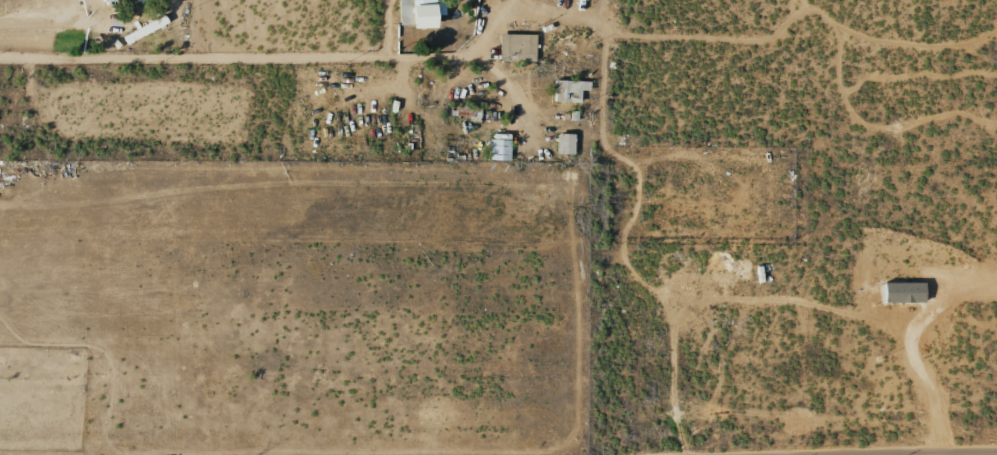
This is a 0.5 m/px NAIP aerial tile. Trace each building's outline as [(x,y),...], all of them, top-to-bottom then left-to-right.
[(443,15),(442,0),(396,0),(397,25),(408,24),(409,28),(433,27),(432,15),(443,15)] [(120,35),(124,44),(167,24),(163,15),(120,35)] [(498,60),(534,60),(535,35),(498,34),(498,60)] [(552,102),(579,102),(579,90),(588,91),(588,81),(553,80),(552,102)] [(572,154),(572,134),(556,133),(555,154),(572,154)] [(509,140),(489,139),(489,160),(509,161),(509,140)] [(922,282),(881,282),(882,303),(922,303),(922,282)]
